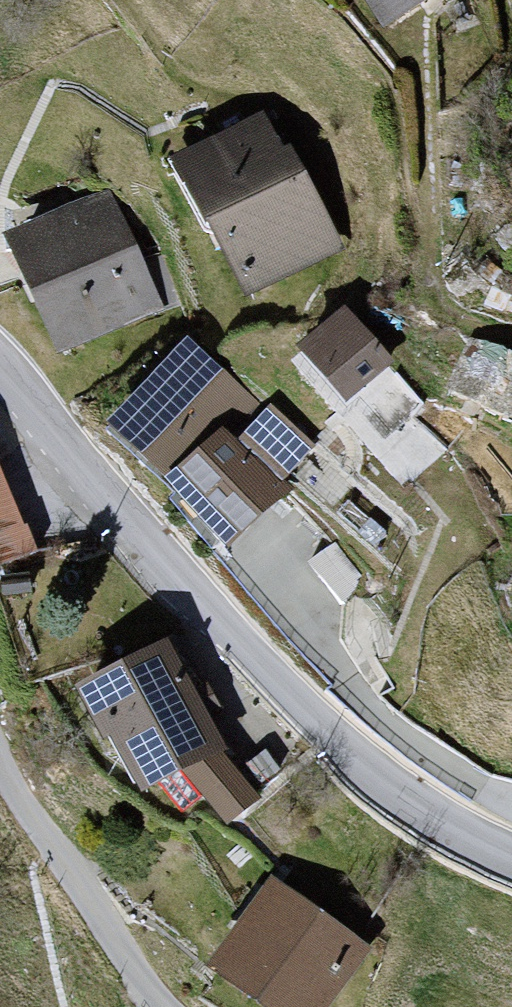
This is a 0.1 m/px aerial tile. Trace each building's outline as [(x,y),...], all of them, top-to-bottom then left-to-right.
[(387,19),(417,0),(375,0),(387,19)] [(330,247),(263,115),(179,158),(247,289),(330,247)] [(154,305),(109,198),(14,238),(60,346),(154,305)] [(389,360),(344,309),(304,344),(347,393),(355,386),(391,426),(418,401),(385,364),(389,360)] [(190,340),(106,423),(225,543),(281,487),(275,480),(304,452),(269,416),(238,446),(226,434),(255,406),(190,340)] [(473,342),(452,387),(511,414),(511,360),(473,342)] [(34,555),(0,488),(0,567),(34,555)] [(130,806),(216,756),(157,656),(72,707),(130,806)] [(268,895),(198,974),(236,1006),(323,1006),(354,972),(268,895)]
